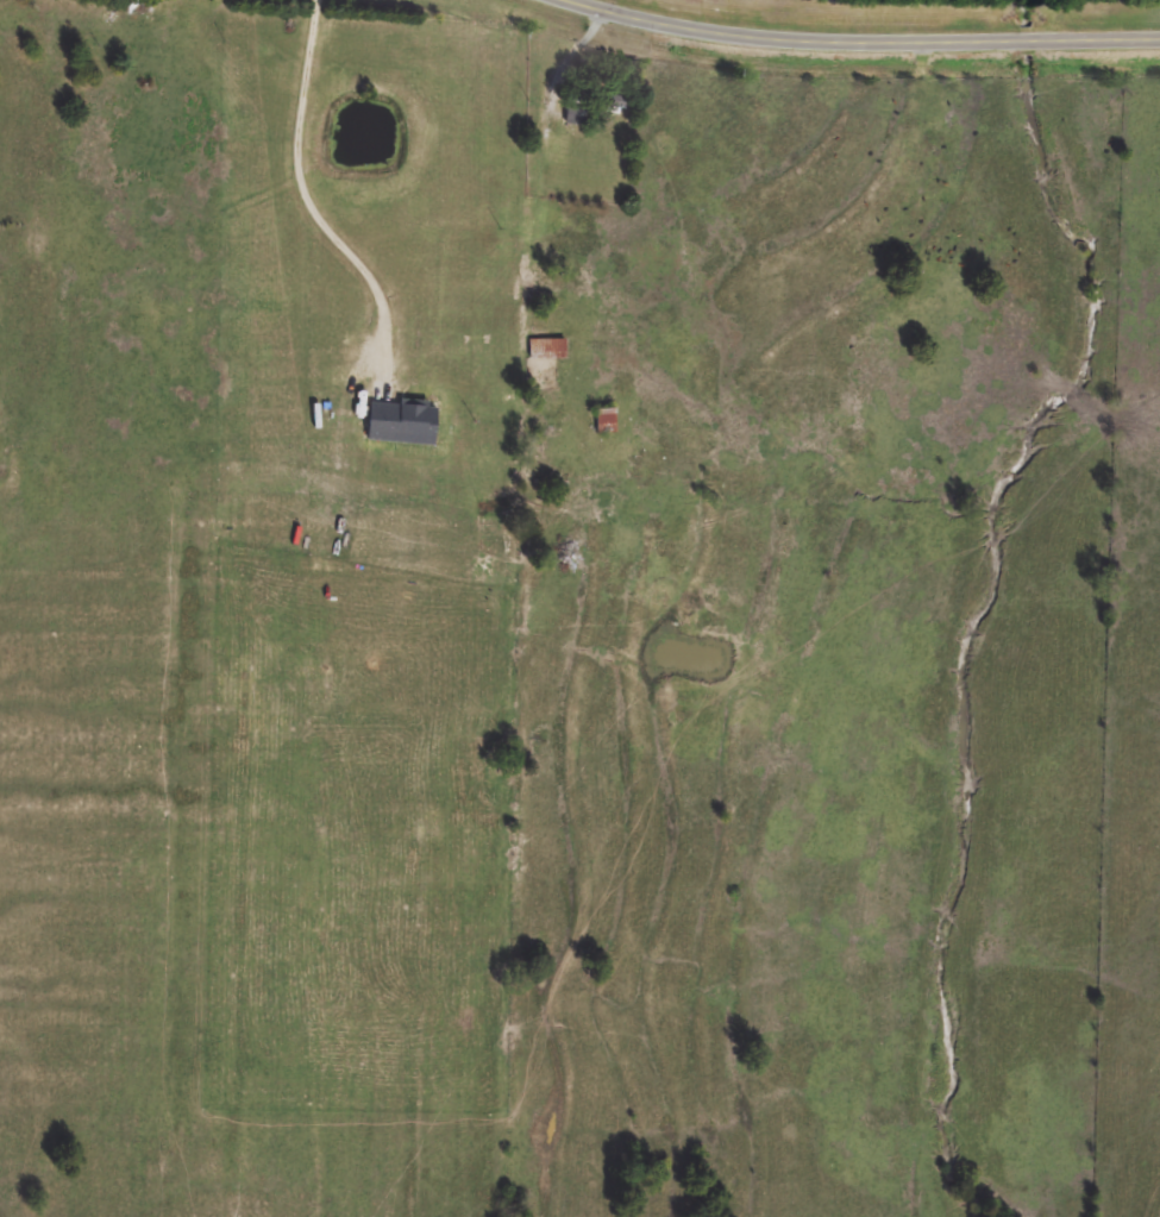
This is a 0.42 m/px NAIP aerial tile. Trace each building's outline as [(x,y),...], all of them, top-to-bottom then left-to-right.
[(125,19),(125,7),(146,7),(146,19),(125,19)] [(629,113),(600,113),(600,100),(629,101),(629,113)] [(570,130),(568,117),(583,114),(585,127),(570,130)] [(568,341),(568,363),(529,363),(529,341),(568,341)] [(442,446),(443,406),(375,404),(373,444),(442,446)] [(598,438),(598,412),(617,412),(617,438),(598,438)]
